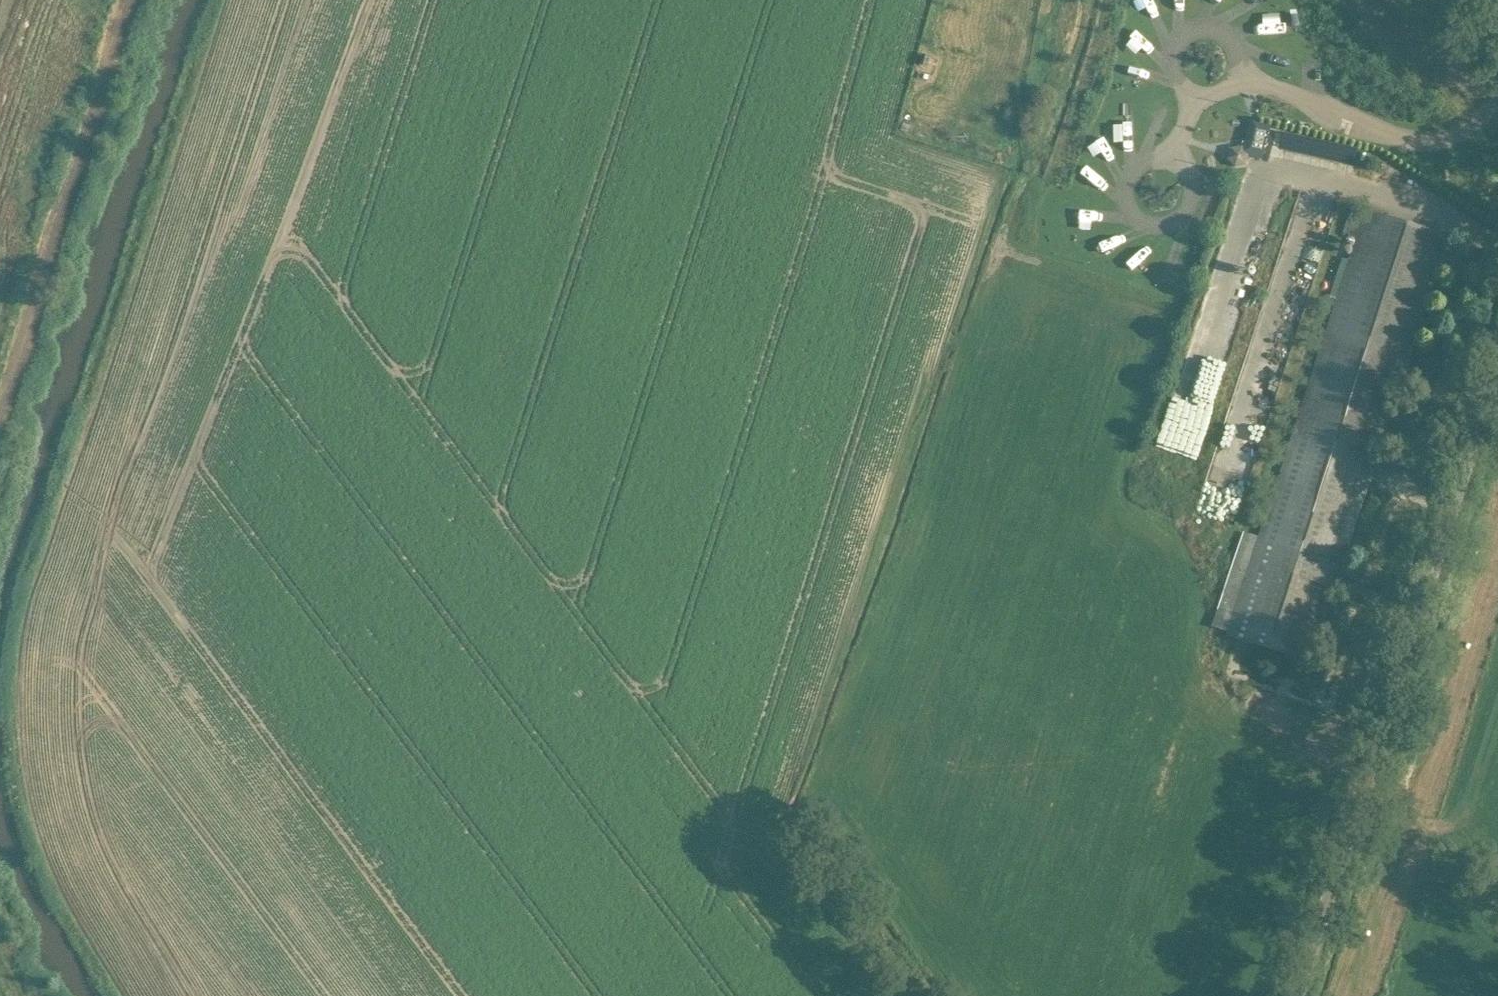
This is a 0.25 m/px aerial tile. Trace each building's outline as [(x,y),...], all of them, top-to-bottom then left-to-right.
[(921,54),(918,64),(926,66),(929,56),(921,54)] [(1268,132),(1256,129),(1251,149),(1263,152),(1268,132)] [(1231,150),(1228,160),(1234,168),(1245,166),(1248,157),(1242,148),(1231,150)] [(1309,662),(1340,567),(1447,238),(1366,211),(1228,636),(1309,662)]
